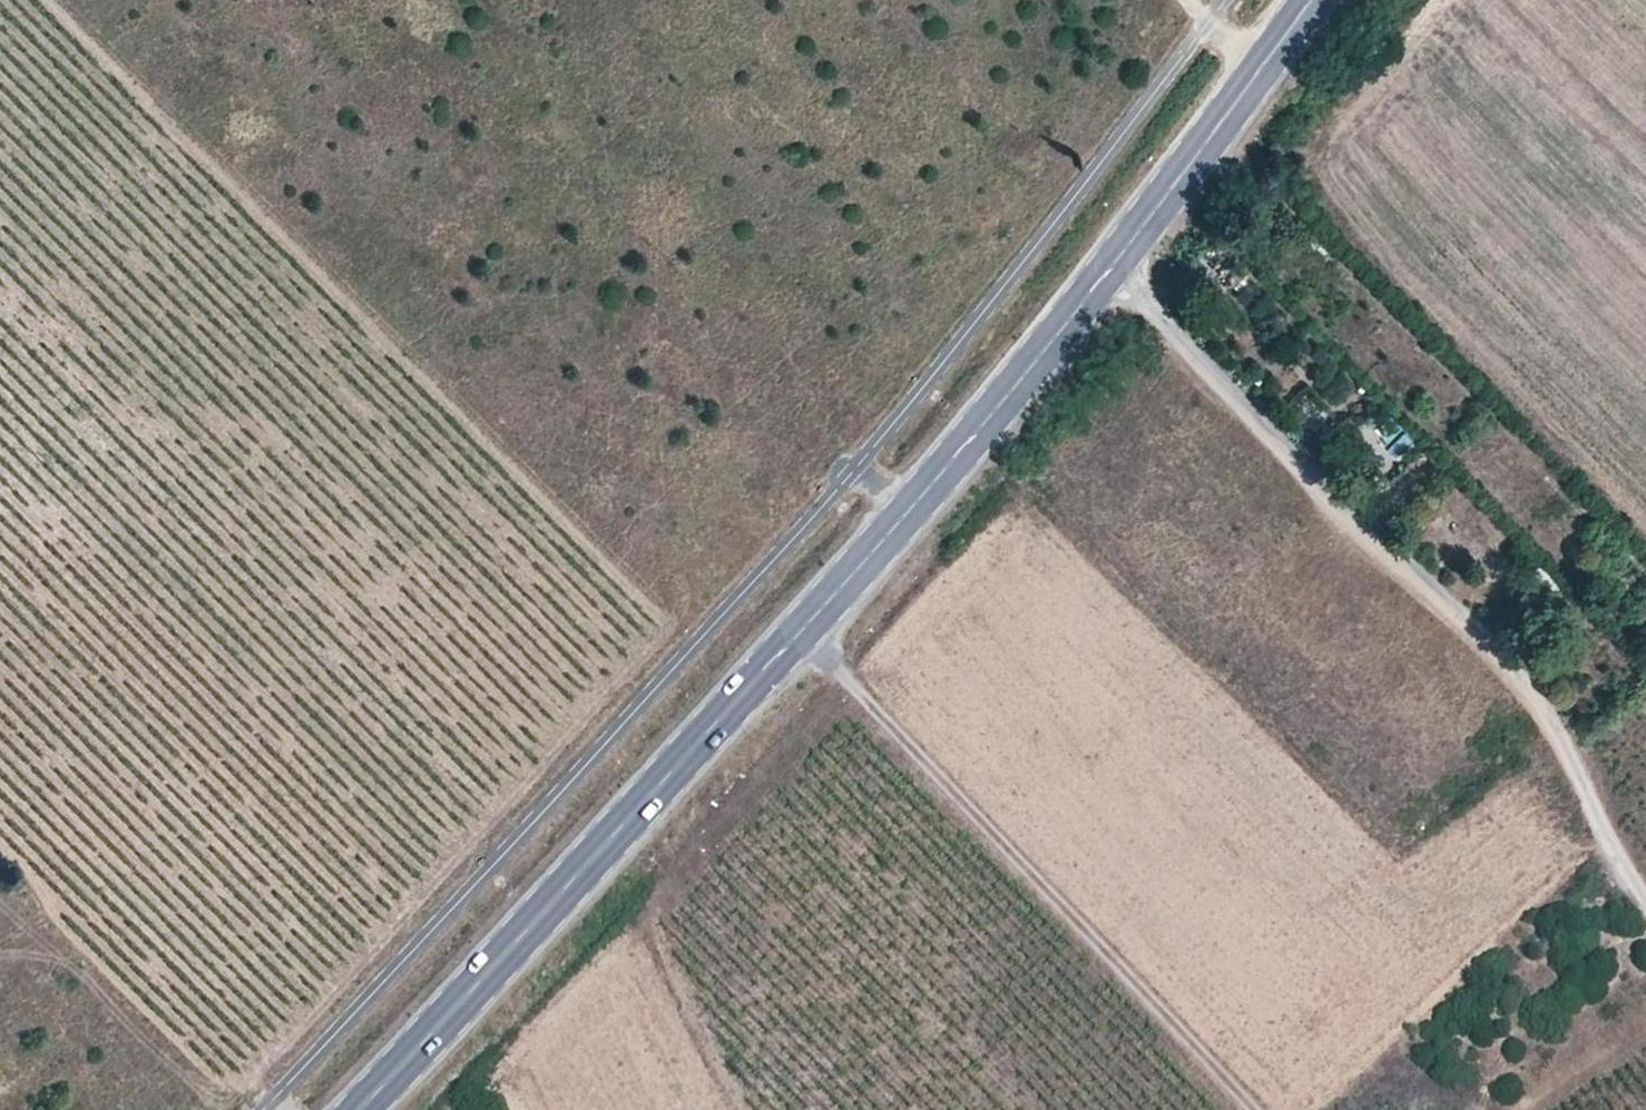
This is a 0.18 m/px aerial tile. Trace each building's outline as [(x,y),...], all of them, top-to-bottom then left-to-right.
[(1298,403),(1299,428),(1321,427),(1319,402),(1298,403)]
